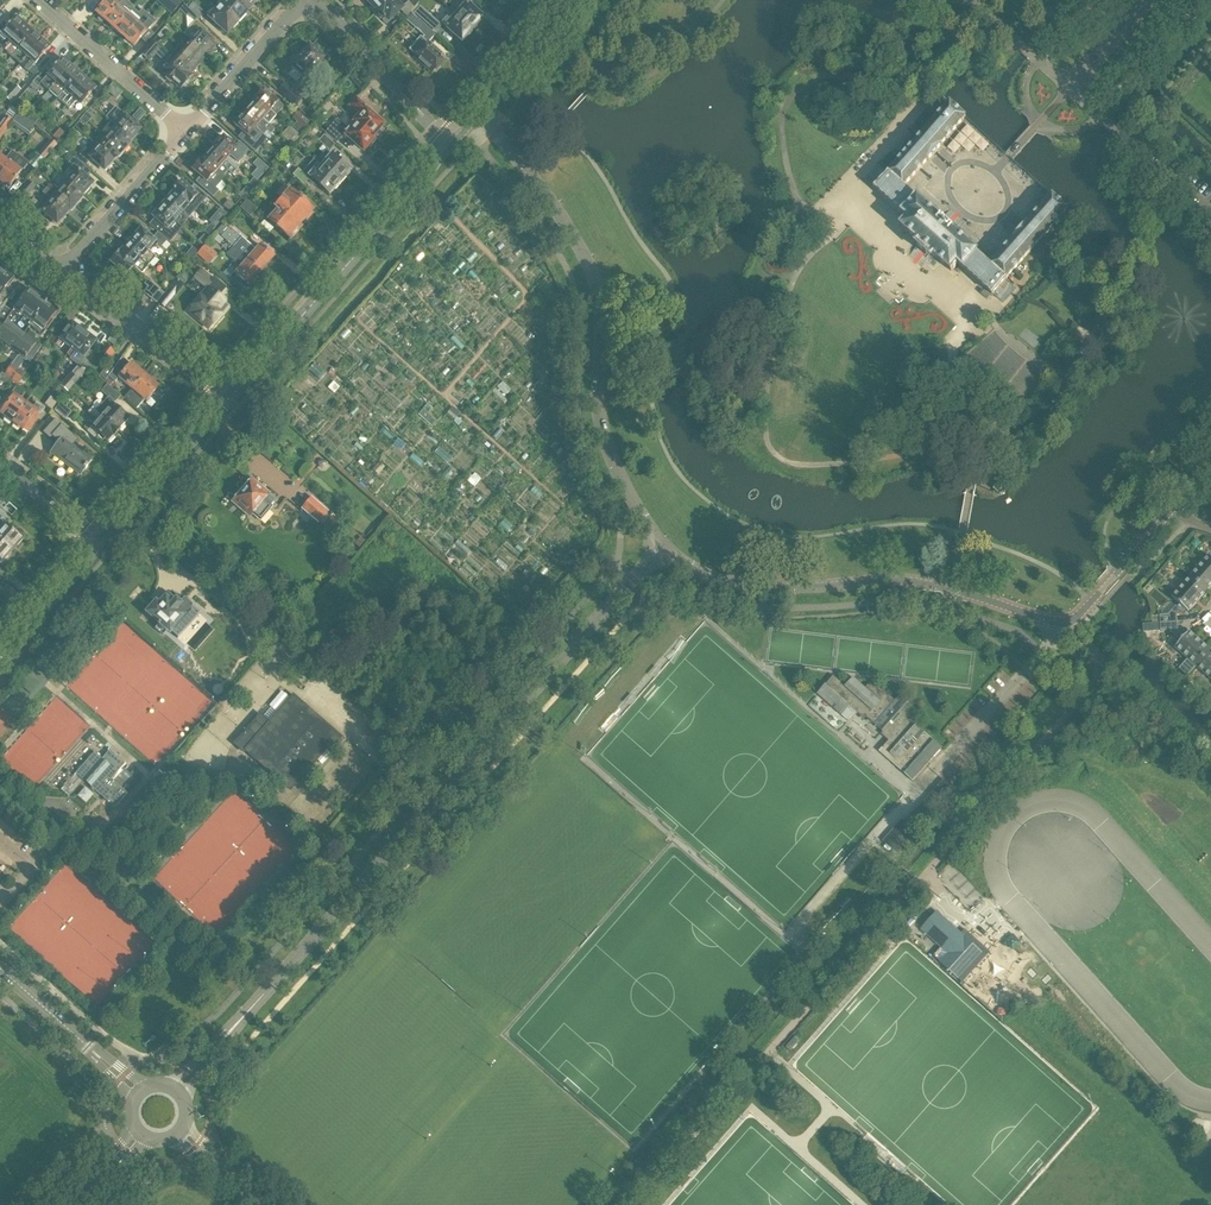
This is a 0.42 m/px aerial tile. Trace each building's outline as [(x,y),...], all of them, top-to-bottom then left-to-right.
[(96,12),(106,21),(118,7),(124,0),(107,0),(97,11),(96,12)] [(106,21),(113,27),(115,29),(128,15),(127,15),(133,8),(134,7),(126,0),(124,0),(118,7),(106,21)] [(172,14),(181,4),(177,0),(158,0),(157,1),(172,14)] [(249,10),(241,3),(243,1),(242,0),(225,0),(221,6),(238,22),(249,10)] [(243,1),(241,3),(249,10),(257,0),(242,0),(243,1)] [(367,1),(370,4),(372,6),(370,7),(370,8),(375,14),(390,0),(368,0),(367,1)] [(375,14),(380,19),(385,15),(390,20),(400,10),(405,15),(406,17),(420,2),(418,0),(410,0),(404,6),(400,2),(399,2),(398,3),(395,0),(390,0),(375,14)] [(461,7),(454,14),(472,29),(473,28),(475,28),(479,24),(479,22),(483,18),(464,0),(459,5),(461,7)] [(188,8),(199,19),(204,12),(193,3),(188,8)] [(190,10),(188,8),(184,5),(180,9),(185,14),(190,10)] [(237,23),(238,22),(221,6),(215,12),(211,9),(206,15),(227,34),(232,28),(234,29),(238,24),(237,23)] [(415,13),(436,32),(442,25),(420,6),(415,13)] [(128,15),(115,29),(125,38),(137,24),(144,17),(147,14),(142,9),(139,13),(133,8),(127,15),(128,15)] [(412,12),(405,20),(424,37),(423,38),(429,44),(436,36),(430,30),(426,26),(426,25),(412,12)] [(137,24),(125,38),(135,46),(156,22),(147,14),(144,17),(137,24)] [(447,19),(443,24),(462,41),(467,35),(469,36),(473,31),(472,29),(454,14),(449,20),(447,19)] [(3,49),(3,50),(4,49),(16,36),(16,37),(21,32),(19,30),(24,25),(16,18),(2,33),(0,31),(0,52),(3,49)] [(196,21),(184,34),(191,41),(206,55),(215,44),(205,35),(208,32),(196,21)] [(4,49),(3,50),(11,57),(19,48),(23,45),(33,33),(25,26),(24,25),(19,30),(21,32),(16,37),(16,36),(4,49)] [(161,31),(167,37),(171,32),(165,27),(161,31)] [(163,41),(167,37),(161,31),(157,36),(163,41)] [(19,48),(11,57),(15,60),(18,63),(20,64),(32,50),(31,49),(35,44),(37,46),(41,41),(33,33),(23,45),(19,48)] [(415,47),(410,52),(416,56),(415,57),(433,73),(434,72),(437,73),(441,68),(440,66),(443,62),(441,60),(440,59),(443,56),(429,44),(423,38),(422,38),(418,43),(415,47)] [(20,64),(24,68),(28,72),(36,63),(50,49),(41,41),(37,46),(35,44),(31,49),(32,50),(20,64)] [(182,43),(179,47),(198,64),(206,55),(191,41),(186,47),(182,43)] [(153,42),(142,55),(149,61),(156,54),(161,48),(153,42)] [(178,55),(174,60),(189,74),(198,64),(179,47),(175,52),(178,55)] [(313,68),(322,58),(309,47),(300,58),(295,54),(287,62),(309,82),(318,72),(313,68)] [(161,48),(156,54),(166,63),(160,70),(165,74),(165,75),(164,75),(168,79),(172,83),(173,82),(173,81),(177,85),(181,88),(191,76),(190,74),(189,74),(174,60),(171,58),(161,48)] [(38,77),(33,82),(38,87),(41,83),(48,89),(49,90),(61,77),(62,78),(66,73),(64,71),(69,66),(62,59),(48,74),(48,75),(47,76),(42,81),(38,77)] [(61,77),(49,90),(53,94),(57,98),(65,89),(78,74),(76,72),(70,67),(69,66),(64,71),(66,73),(62,78),(61,77)] [(65,89),(57,98),(62,102),(66,106),(78,93),(77,92),(81,87),(83,88),(88,83),(87,82),(78,74),(65,89)] [(359,77),(354,81),(361,89),(366,84),(359,77)] [(285,82),(277,91),(295,106),(302,98),(293,90),(291,93),(289,90),(291,88),(285,82)] [(78,93),(66,106),(69,109),(77,100),(81,104),(82,105),(95,90),(96,90),(88,83),(83,88),(81,87),(77,92),(78,93)] [(117,99),(123,92),(113,83),(107,90),(117,99)] [(10,102),(21,90),(15,84),(4,96),(10,102)] [(263,89),(256,97),(257,99),(263,103),(262,105),(270,112),(271,110),(276,114),(277,115),(284,107),(278,102),(277,103),(263,89)] [(361,115),(354,122),(356,124),(374,140),(375,139),(373,137),(384,125),(372,115),(373,114),(361,103),(362,102),(357,98),(350,106),(355,110),(361,115)] [(252,103),(248,107),(249,108),(263,120),(263,119),(269,124),(277,115),(276,114),(271,110),(270,112),(262,105),(263,103),(257,99),(254,103),(252,103)] [(1053,195),(991,264),(947,225),(904,186),(934,154),(966,117),(951,103),(918,140),(875,187),(911,219),(903,227),(919,242),(917,244),(924,251),(932,258),(935,256),(952,271),(958,264),(992,294),(1068,208),(1053,195)] [(115,107),(106,118),(111,122),(132,140),(141,130),(121,113),(115,107)] [(245,112),(241,117),(247,122),(247,121),(249,122),(251,121),(259,128),(257,130),(260,132),(263,135),(265,137),(269,140),(273,136),(271,134),(267,131),(271,126),(269,124),(263,119),(263,120),(249,108),(248,107),(245,111),(245,112)] [(146,113),(140,108),(136,114),(142,119),(146,113)] [(55,116),(60,120),(65,114),(61,110),(55,116)] [(297,122),(291,129),(299,135),(310,122),(298,111),(292,118),(297,122)] [(84,115),(90,121),(93,117),(87,112),(84,115)] [(19,113),(13,121),(13,122),(30,134),(36,127),(34,125),(26,118),(19,113)] [(29,114),(26,118),(34,125),(37,121),(29,114)] [(13,121),(5,115),(0,122),(0,138),(13,121)] [(86,125),(90,121),(84,115),(80,120),(86,125)] [(236,123),(234,124),(243,132),(238,137),(255,153),(260,147),(258,145),(261,141),(265,137),(263,135),(260,132),(257,130),(259,128),(251,121),(249,122),(247,121),(247,122),(241,117),(240,118),(238,118),(235,121),(236,123)] [(37,121),(34,125),(36,127),(42,132),(47,127),(39,119),(37,121)] [(111,122),(107,126),(112,131),(107,137),(124,151),(125,152),(129,147),(129,145),(130,144),(129,143),(132,140),(111,122)] [(374,140),(356,124),(350,130),(349,128),(345,132),(335,123),(325,133),(336,143),(344,134),(363,151),(367,147),(369,148),(376,141),(374,140)] [(289,127),(282,135),(293,145),(300,136),(299,135),(291,129),(289,127)] [(60,128),(53,136),(58,140),(64,132),(60,128)] [(335,145),(324,135),(319,141),(330,151),(335,145)] [(99,146),(98,147),(114,160),(117,157),(118,158),(118,157),(120,157),(125,152),(124,151),(107,137),(99,146)] [(223,137),(216,144),(224,151),(222,152),(231,160),(231,159),(232,158),(237,163),(248,151),(243,146),(242,145),(240,144),(236,148),(223,137)] [(36,169),(40,165),(57,144),(51,139),(29,163),(36,169)] [(92,140),(77,158),(86,165),(91,159),(104,171),(114,160),(98,147),(99,146),(92,140)] [(211,149),(207,153),(208,153),(222,166),(228,171),(232,175),(236,170),(240,166),(237,163),(232,158),(231,159),(231,160),(222,152),(224,151),(216,144),(213,148),(211,149)] [(16,154),(12,151),(5,159),(0,155),(0,176),(16,154)] [(204,158),(200,162),(207,169),(209,166),(216,173),(215,174),(217,176),(220,178),(222,180),(224,181),(227,178),(224,175),(228,171),(222,166),(208,153),(207,153),(204,157),(204,158)] [(0,176),(0,180),(3,182),(1,184),(8,189),(15,179),(23,184),(27,180),(23,176),(21,178),(18,176),(28,163),(16,154),(0,176)] [(322,168),(339,183),(350,171),(330,154),(325,160),(328,161),(322,168)] [(73,157),(69,162),(72,165),(71,167),(77,171),(69,180),(84,194),(93,184),(86,177),(91,172),(78,160),(77,161),(73,157)] [(199,161),(192,169),(201,177),(197,181),(213,196),(219,189),(217,187),(222,180),(220,178),(217,176),(215,174),(216,173),(209,166),(207,169),(200,162),(199,161)] [(329,194),(339,183),(322,168),(314,161),(303,173),(310,179),(308,180),(314,186),(317,184),(329,194)] [(36,169),(42,175),(46,170),(40,165),(36,169)] [(38,179),(42,175),(36,169),(32,173),(38,179)] [(293,175),(304,185),(308,180),(310,179),(303,173),(298,169),(293,175)] [(251,175),(254,178),(257,181),(262,176),(255,170),(251,175)] [(64,176),(55,186),(60,190),(76,205),(78,206),(82,201),(82,199),(83,197),(82,196),(84,194),(69,180),(64,176)] [(246,187),(252,192),(259,183),(257,181),(254,178),(246,187)] [(22,200),(34,186),(29,182),(17,196),(22,200)] [(181,182),(173,190),(175,191),(190,205),(196,210),(203,201),(207,197),(197,189),(193,192),(191,191),(181,182)] [(245,200),(252,192),(246,187),(239,195),(245,200)] [(275,208),(279,211),(297,227),(305,218),(307,220),(312,214),(310,212),(312,210),(285,187),(277,196),(282,200),(275,208)] [(47,188),(42,193),(51,200),(66,214),(70,210),(71,211),(72,210),(74,210),(78,206),(76,205),(60,190),(56,195),(55,195),(47,188)] [(170,197),(167,200),(185,215),(188,218),(196,210),(190,205),(175,191),(173,190),(170,194),(170,197)] [(35,209),(39,204),(33,199),(29,203),(35,209)] [(228,199),(223,206),(230,211),(235,204),(228,199)] [(240,207),(251,216),(257,208),(247,199),(240,207)] [(51,200),(41,211),(57,225),(66,214),(51,200)] [(162,203),(159,207),(160,208),(175,222),(181,227),(181,226),(188,218),(185,215),(167,200),(164,203),(162,203)] [(154,218),(149,224),(156,231),(157,232),(158,233),(167,241),(168,241),(170,243),(175,237),(177,235),(175,233),(181,227),(175,222),(160,208),(159,207),(155,211),(155,213),(152,217),(154,218)] [(220,208),(209,220),(216,226),(227,214),(220,208)] [(279,211),(270,222),(290,239),(299,228),(297,227),(279,211)] [(209,235),(215,227),(211,223),(204,231),(209,235)] [(223,224),(216,232),(221,236),(233,246),(242,236),(230,226),(228,228),(223,224)] [(135,233),(132,237),(148,251),(149,250),(153,246),(155,248),(158,244),(162,247),(167,241),(158,233),(153,239),(141,229),(137,234),(135,233)] [(214,239),(221,245),(225,240),(218,234),(214,239)] [(209,239),(204,235),(198,241),(204,246),(209,239)] [(242,236),(233,246),(241,253),(246,257),(246,258),(261,271),(274,257),(261,246),(258,250),(242,236)] [(129,243),(126,246),(143,261),(149,266),(157,257),(149,250),(148,251),(132,237),(128,241),(129,243)] [(209,265),(218,254),(206,244),(197,254),(209,265)] [(120,250),(118,253),(134,267),(134,268),(142,274),(149,266),(143,261),(126,246),(122,250),(121,250),(120,250)] [(249,285),(250,284),(261,271),(246,258),(246,257),(241,253),(233,246),(226,255),(235,263),(235,266),(236,269),(239,272),(236,274),(249,285)] [(188,252),(185,256),(190,261),(193,257),(188,252)] [(118,253),(110,262),(128,278),(132,274),(130,272),(134,268),(134,267),(118,253)] [(169,268),(162,276),(169,283),(177,275),(169,268)] [(4,306),(6,304),(15,292),(7,287),(8,284),(12,279),(0,270),(0,312),(4,306)] [(199,297),(192,306),(201,315),(198,319),(208,328),(220,314),(216,311),(224,301),(218,296),(225,287),(213,277),(212,279),(201,270),(195,277),(206,287),(209,289),(201,298),(200,297),(199,297)] [(160,298),(157,302),(166,309),(169,305),(185,284),(176,277),(170,284),(172,285),(168,290),(168,289),(164,293),(160,298)] [(151,299),(159,289),(148,280),(144,284),(148,287),(143,293),(151,299)] [(159,289),(151,299),(156,303),(157,302),(160,298),(164,293),(159,289)] [(0,312),(0,340),(25,358),(36,344),(23,334),(30,325),(32,321),(46,303),(28,290),(22,299),(12,312),(4,306),(0,312)] [(32,321),(30,325),(34,328),(33,329),(42,335),(42,336),(46,331),(44,330),(57,312),(46,303),(32,321)] [(1098,322),(1103,324),(1108,309),(1104,307),(1098,322)] [(64,344),(71,349),(83,332),(71,324),(56,345),(61,349),(64,344)] [(71,349),(67,355),(71,358),(73,356),(82,362),(89,351),(88,350),(96,339),(84,331),(83,332),(71,349)] [(36,344),(25,358),(30,362),(42,346),(37,343),(36,344)] [(109,358),(114,352),(106,346),(102,353),(109,358)] [(33,364),(39,369),(47,359),(41,354),(33,364)] [(12,365),(5,375),(11,379),(18,369),(24,360),(18,356),(11,365),(12,365)] [(131,363),(119,377),(132,389),(145,375),(131,363)] [(60,385),(68,392),(86,371),(78,365),(60,385)] [(107,365),(100,376),(106,381),(108,377),(114,369),(107,365)] [(18,369),(11,379),(16,383),(24,373),(18,369)] [(132,389),(124,399),(136,409),(143,401),(145,402),(159,387),(145,375),(132,389)] [(93,407),(92,407),(95,410),(100,414),(117,430),(124,423),(122,421),(126,417),(113,405),(121,396),(107,385),(101,391),(108,397),(96,410),(93,407)] [(1,414),(1,413),(5,417),(4,419),(11,423),(12,421),(11,421),(24,403),(19,399),(24,392),(17,386),(11,395),(13,396),(6,406),(2,403),(0,406),(0,413),(1,414)] [(57,402),(51,397),(45,404),(52,409),(57,402)] [(24,403),(11,421),(12,421),(14,423),(13,425),(19,430),(21,427),(23,429),(25,430),(27,432),(44,410),(45,408),(37,402),(36,404),(32,409),(24,403)] [(61,402),(55,409),(66,418),(72,412),(61,402)] [(97,420),(87,431),(103,446),(117,430),(100,414),(95,410),(92,407),(88,412),(97,420)] [(452,407),(449,411),(457,417),(460,413),(452,407)] [(53,421),(43,433),(50,439),(52,437),(59,443),(51,453),(80,475),(91,461),(91,460),(73,446),(78,440),(61,425),(60,427),(53,421)] [(328,463),(327,463),(324,460),(323,459),(322,459),(321,459),(318,461),(318,465),(322,469),(323,469),(324,470),(325,470),(327,469),(328,468),(328,467),(329,466),(329,465),(328,463)] [(378,474),(385,467),(379,462),(372,469),(378,474)] [(251,517),(253,515),(260,522),(274,507),(271,504),(276,499),(253,479),(233,501),(251,517)] [(1002,495),(1008,488),(1001,482),(994,489),(1002,495)] [(329,511),(311,496),(301,509),(318,524),(329,511)] [(11,549),(15,545),(18,545),(20,542),(23,539),(23,538),(24,538),(24,537),(24,536),(24,535),(24,534),(24,533),(24,532),(23,532),(23,531),(22,530),(21,530),(21,529),(20,529),(19,529),(18,529),(17,529),(16,529),(15,529),(15,530),(14,530),(14,531),(13,531),(0,519),(0,539),(11,549)] [(359,548),(365,540),(361,537),(355,544),(359,548)] [(0,563),(1,563),(2,562),(3,561),(8,556),(7,554),(11,549),(0,539),(0,563)] [(1207,591),(1210,586),(1210,557),(1209,556),(1191,577),(1207,591)] [(38,576),(32,571),(28,575),(34,580),(38,576)] [(1188,612),(1207,591),(1191,577),(1172,598),(1179,604),(1176,607),(1183,613),(1186,610),(1188,612)] [(230,595),(217,584),(211,591),(224,602),(230,595)] [(181,604),(171,596),(168,600),(165,598),(160,604),(157,602),(147,612),(160,623),(155,629),(163,636),(168,631),(169,632),(170,632),(178,638),(200,614),(193,607),(192,608),(184,601),(181,604)] [(1161,623),(1178,622),(1177,615),(1160,616),(1161,623)] [(1178,622),(1161,623),(1161,632),(1178,630),(1178,622)] [(1196,666),(1210,650),(1190,632),(1188,634),(1184,631),(1178,638),(1181,641),(1175,648),(1188,659),(1196,666)] [(1210,650),(1196,666),(1210,679),(1210,651),(1210,650)] [(1149,660),(1153,664),(1154,663),(1157,660),(1152,655),(1150,658),(1149,660)] [(1187,677),(1196,666),(1188,659),(1179,669),(1187,676),(1186,676),(1187,677)] [(314,667),(306,661),(302,665),(311,672),(314,667)] [(845,687),(833,676),(818,694),(847,720),(852,715),(855,717),(858,714),(860,716),(860,717),(863,720),(866,717),(890,739),(882,747),(879,751),(913,781),(942,748),(924,732),(909,719),(916,710),(900,696),(896,701),(872,681),(865,689),(853,678),(845,687)] [(344,740),(294,696),(270,723),(261,715),(235,744),(246,753),(247,751),(292,790),(333,744),(338,747),(344,740)] [(124,765),(117,758),(108,750),(107,750),(109,752),(102,759),(93,751),(94,753),(61,790),(69,797),(84,780),(100,795),(108,803),(109,801),(116,807),(127,793),(121,788),(112,780),(126,764),(125,763),(124,765)] [(223,773),(219,778),(224,783),(228,778),(223,773)] [(913,812),(903,823),(914,832),(923,821),(916,814),(913,812)] [(897,852),(915,833),(914,832),(903,823),(903,822),(885,842),(897,852)] [(828,896),(844,910),(891,857),(875,843),(828,896)] [(934,958),(952,974),(976,947),(932,908),(916,925),(927,935),(942,949),(934,958)]
